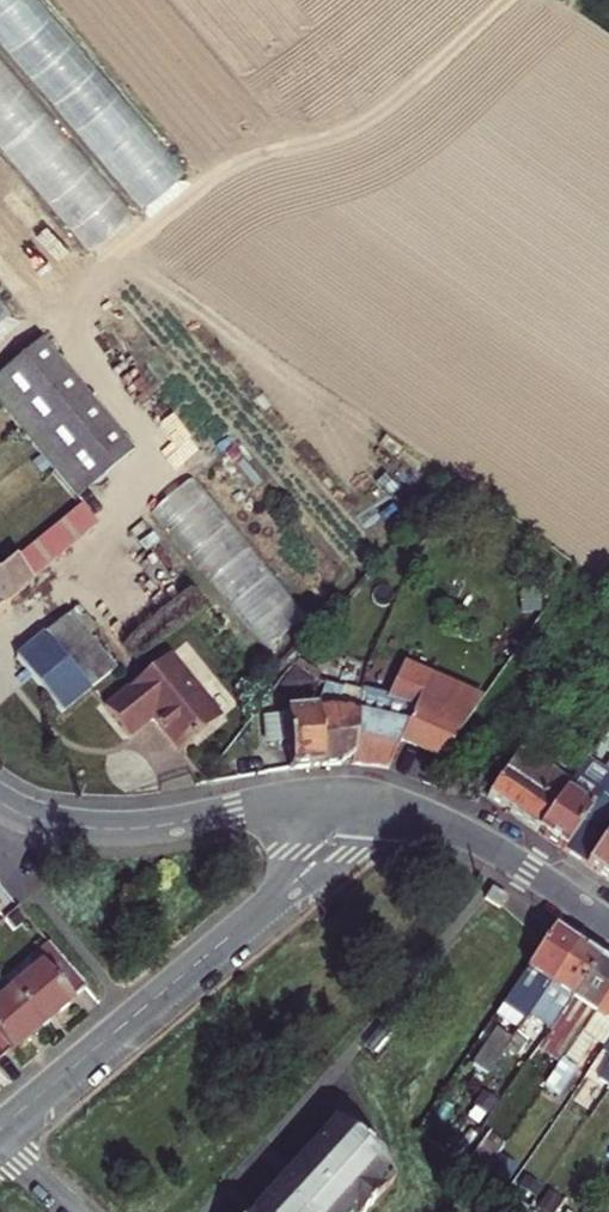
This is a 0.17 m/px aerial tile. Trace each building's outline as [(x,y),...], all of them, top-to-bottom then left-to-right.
[(91,62),(39,0),(0,0),(0,38),(51,99),(75,79),(73,77),(91,62)] [(98,48),(119,30),(105,15),(121,1),(121,0),(56,0),(98,48)] [(3,113),(8,119),(31,100),(0,61),(0,116),(3,113)] [(20,327),(0,302),(0,342),(20,327)] [(77,501),(132,455),(39,343),(0,375),(0,408),(77,501)] [(194,475),(153,508),(266,651),(307,619),(194,475)] [(96,525),(81,506),(0,573),(0,604),(96,525)] [(78,606),(69,614),(90,640),(100,632),(78,606)] [(16,658),(61,714),(115,670),(90,640),(69,614),(16,658)] [(293,664),(297,659),(302,653),(292,644),(263,679),(274,689),(282,677),(293,664)] [(357,659),(367,664),(372,653),(362,648),(357,659)] [(167,657),(105,709),(128,738),(152,719),(179,753),(219,720),(167,657)] [(293,664),(307,672),(318,680),(321,675),(297,659),(293,664)] [(285,679),(296,686),(307,672),(293,664),(282,677),(285,679)] [(401,741),(442,760),(481,702),(403,667),(387,703),(361,695),(358,713),(355,752),(354,765),(389,770),(401,741)] [(285,701),(296,686),(285,679),(275,693),(285,701)] [(361,695),(324,684),(317,710),(321,767),(341,766),(341,762),(355,752),(358,713),(361,695)] [(268,745),(288,743),(289,769),(321,767),(317,710),(285,713),(285,716),(266,717),(268,745)] [(552,751),(540,742),(535,748),(549,757),(552,751)] [(588,760),(590,758),(576,747),(572,745),(562,762),(580,774),(588,760)] [(539,832),(570,788),(519,752),(488,798),(539,832)] [(608,822),(608,775),(588,760),(580,774),(570,788),(539,832),(581,862),(608,822)] [(587,866),(608,881),(608,834),(587,866)] [(485,899),(500,908),(506,898),(492,888),(485,899)] [(503,1005),(526,1020),(576,945),(554,930),(548,938),(503,1005)] [(86,988),(49,944),(3,982),(42,1028),(73,1002),(72,1000),(86,988)] [(555,1025),(599,960),(576,945),(526,1020),(518,1032),(512,1040),(506,1050),(517,1058),(540,1024),(551,1032),(555,1025)] [(562,1062),(608,993),(608,967),(599,960),(555,1025),(566,1032),(557,1046),(552,1055),(562,1062)] [(0,985),(0,1060),(9,1052),(11,1054),(42,1028),(3,982),(0,985)] [(608,1042),(608,993),(562,1062),(552,1078),(564,1087),(594,1042),(605,1048),(608,1042)] [(526,1020),(503,1005),(495,1016),(518,1032),(526,1020)] [(551,1032),(546,1039),(557,1046),(566,1032),(555,1025),(551,1032)] [(506,1050),(512,1040),(497,1030),(473,1065),(489,1075),(506,1050)] [(599,1080),(608,1086),(608,1065),(599,1080)] [(545,1088),(557,1097),(564,1087),(552,1078),(545,1088)] [(394,1181),(386,1174),(333,1125),(290,1172),(254,1211),(366,1211),(394,1181)] [(504,1146),(487,1134),(466,1165),(482,1177),(504,1146)]
